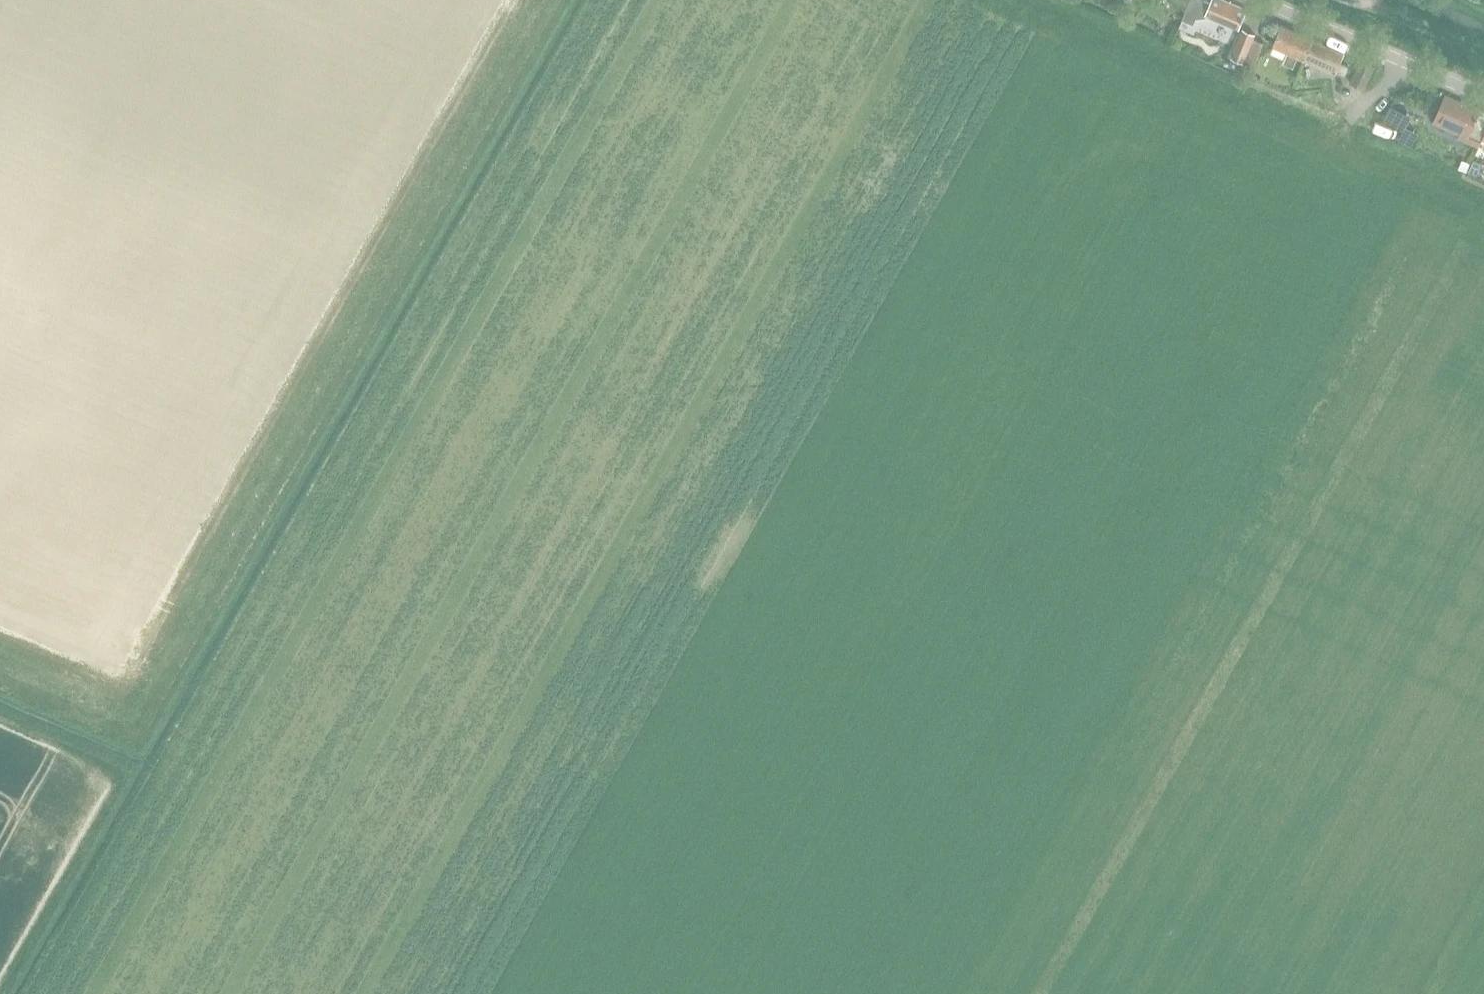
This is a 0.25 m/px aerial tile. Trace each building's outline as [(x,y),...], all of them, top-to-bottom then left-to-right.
[(1211,2),(1207,0),(1191,0),(1183,18),(1194,22),(1197,16),(1206,15),(1207,13),(1239,28),(1247,11),(1223,0),(1212,0),(1211,2)] [(1175,29),(1181,12),(1172,8),(1165,25),(1175,29)] [(1303,59),(1312,38),(1283,25),(1274,46),(1284,50),(1280,60),(1293,65),(1296,56),(1303,59)] [(1242,60),(1254,34),(1243,28),(1231,55),(1242,60)] [(1348,66),(1338,62),(1342,51),(1312,38),(1303,59),(1344,76),(1348,66)] [(1365,89),(1375,67),(1360,60),(1349,82),(1365,89)] [(1409,85),(1397,87),(1394,93),(1407,91),(1409,85)] [(1445,94),(1433,122),(1447,128),(1449,123),(1468,131),(1464,139),(1479,146),(1483,137),(1483,135),(1483,111),(1445,94)] [(1396,124),(1403,110),(1390,104),(1384,118),(1396,124)] [(1463,160),(1459,168),(1467,172),(1471,163),(1463,160)] [(1472,164),(1468,172),(1476,175),(1479,168),(1472,164)]
